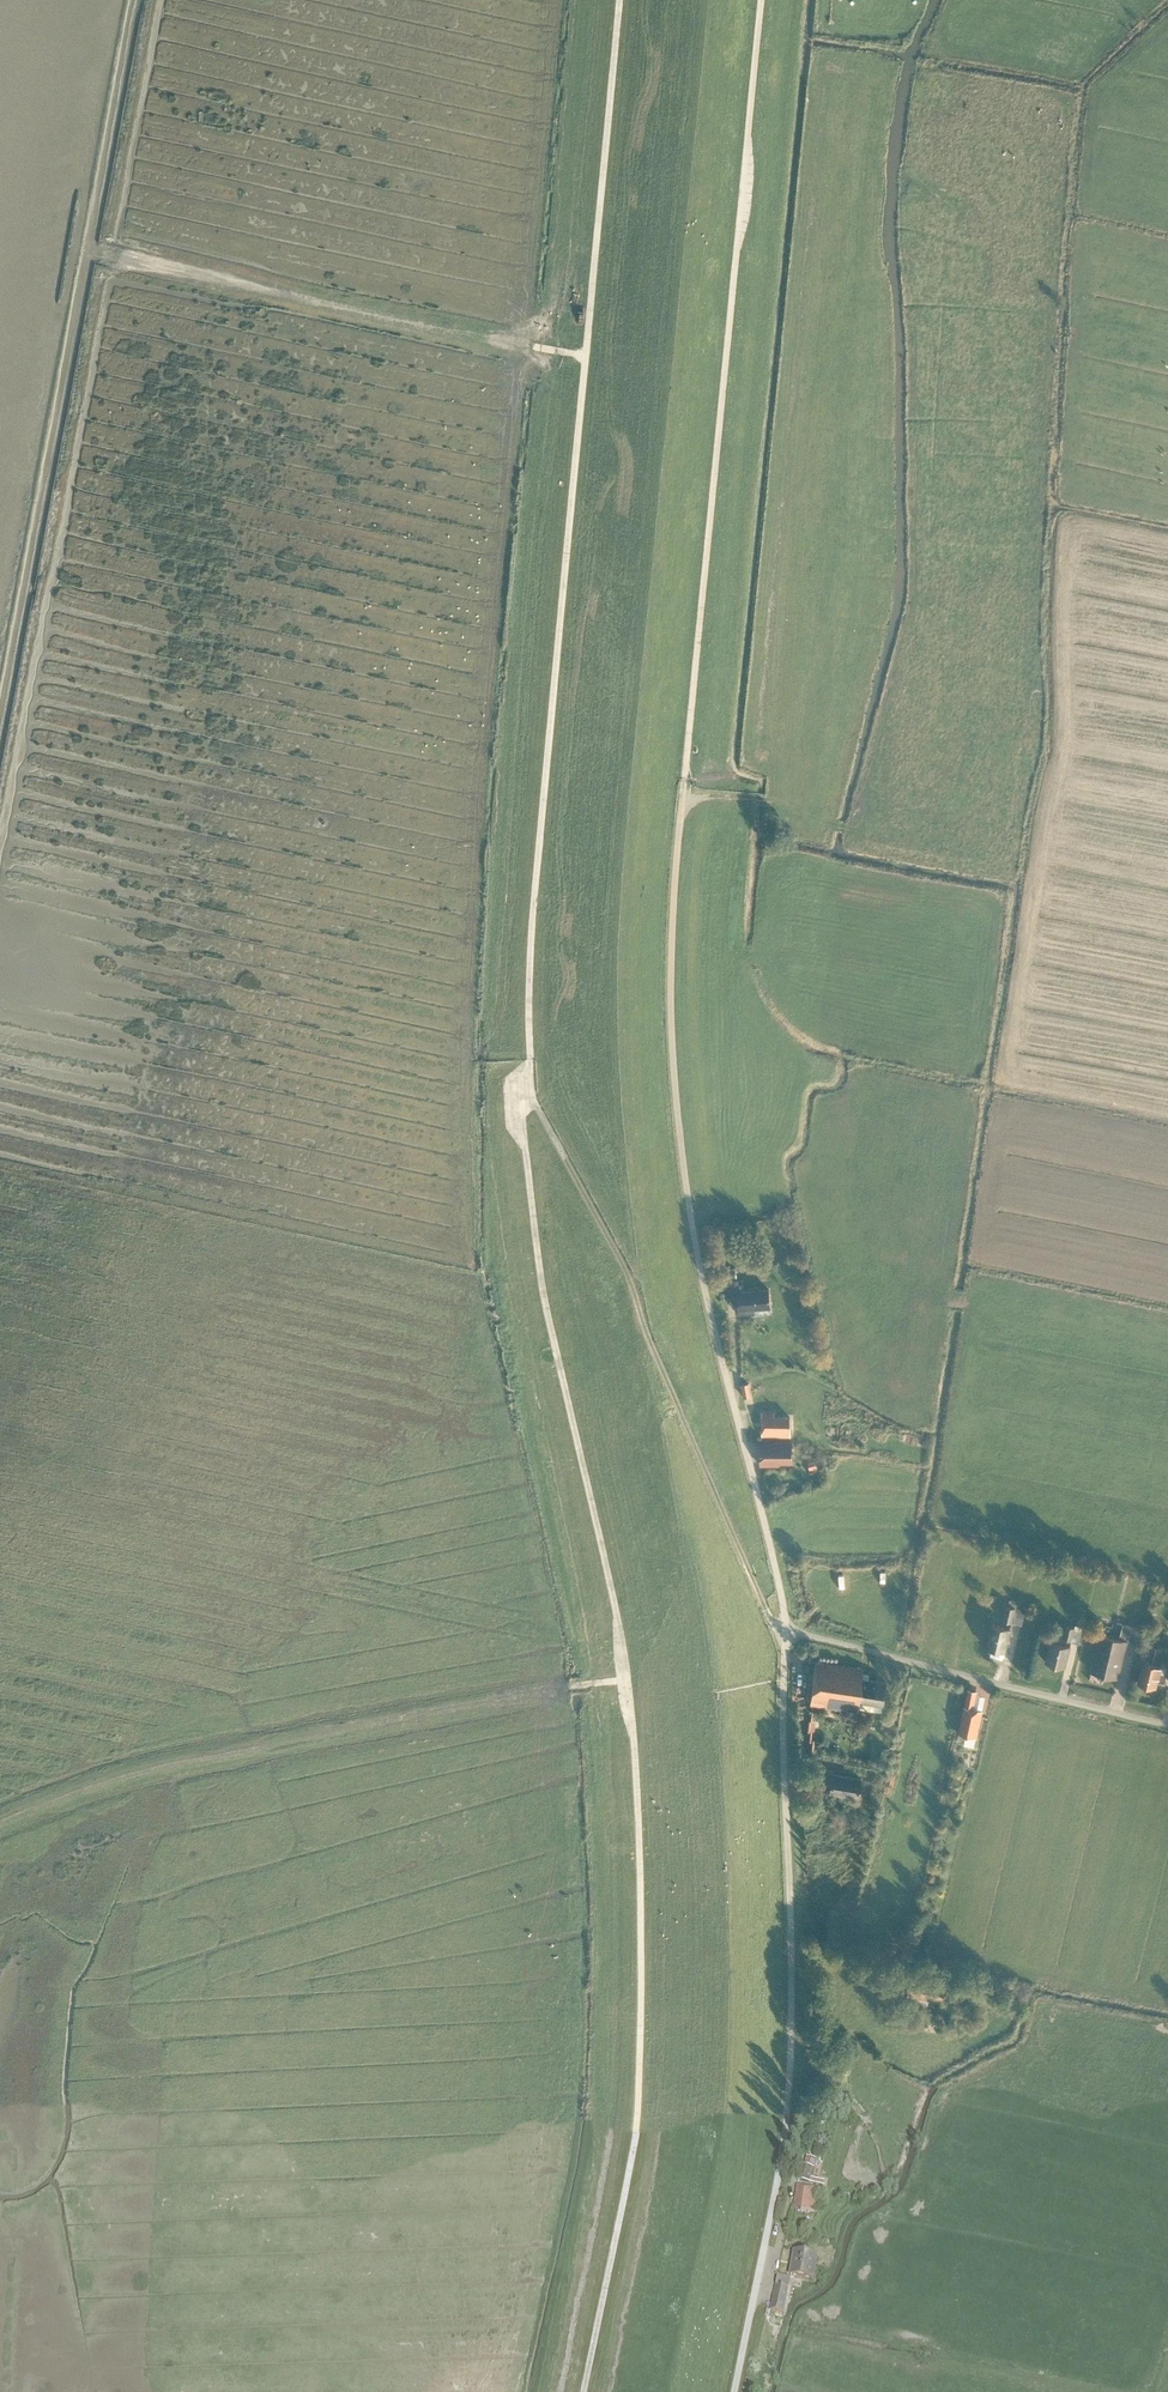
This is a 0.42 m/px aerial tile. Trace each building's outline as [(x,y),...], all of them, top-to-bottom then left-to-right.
[(736,1271),(727,1272),(728,1281),(737,1280),(736,1271)] [(768,1291),(737,1295),(740,1319),(756,1317),(756,1313),(771,1311),(768,1291)] [(773,1414),(761,1414),(761,1438),(789,1438),(789,1418),(773,1418),(773,1414)] [(789,1442),(758,1443),(759,1466),(790,1465),(789,1442)] [(815,1462),(807,1464),(809,1472),(817,1470),(815,1462)] [(984,1602),(973,1600),(970,1611),(982,1613),(984,1602)] [(1000,1606),(992,1604),(991,1611),(999,1613),(1000,1606)] [(1023,1610),(1005,1605),(1001,1619),(1019,1624),(1023,1610)] [(1003,1651),(1009,1627),(988,1622),(982,1647),(1003,1651)] [(1120,1622),(1117,1638),(1125,1640),(1137,1642),(1141,1627),(1120,1622)] [(1073,1626),(1063,1624),(1060,1636),(1070,1639),(1073,1626)] [(1117,1638),(1098,1633),(1089,1670),(1117,1676),(1125,1640),(1117,1638)] [(1068,1645),(1048,1640),(1044,1660),(1063,1665),(1068,1645)] [(1159,1664),(1139,1660),(1135,1682),(1154,1686),(1155,1680),(1162,1682),(1164,1674),(1162,1673),(1157,1672),(1159,1664)] [(860,1668),(813,1663),(807,1713),(808,1713),(811,1713),(819,1714),(820,1706),(855,1710),(855,1709),(859,1672),(860,1668)] [(859,1672),(855,1709),(881,1712),(885,1680),(866,1678),(867,1673),(859,1672)] [(962,1705),(972,1707),(976,1690),(965,1688),(962,1705)] [(975,1737),(981,1709),(972,1707),(962,1705),(956,1733),(975,1737)] [(810,1721),(811,1713),(808,1713),(807,1721),(805,1721),(804,1731),(807,1731),(805,1741),(809,1742),(810,1731),(812,1731),(813,1722),(810,1721)] [(817,1783),(828,1785),(830,1773),(831,1769),(820,1767),(817,1783)] [(858,1778),(830,1773),(828,1785),(827,1794),(855,1798),(858,1778)] [(799,2162),(795,2177),(806,2180),(807,2175),(810,2165),(799,2162)] [(812,2186),(794,2182),(790,2206),(808,2209),(812,2186)] [(871,2186),(861,2184),(859,2191),(869,2194),(871,2186)] [(815,2253),(790,2249),(786,2273),(811,2277),(815,2253)] [(788,2276),(775,2274),(768,2308),(781,2311),(788,2276)]
